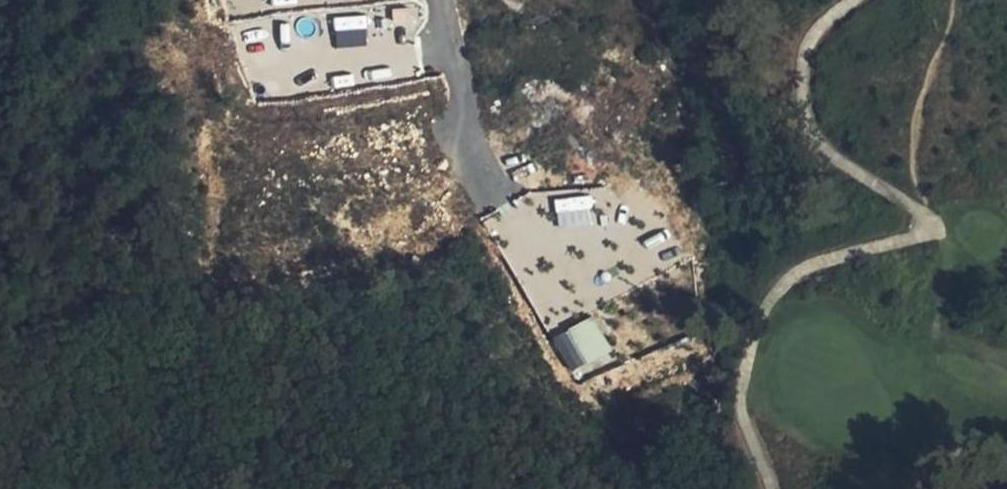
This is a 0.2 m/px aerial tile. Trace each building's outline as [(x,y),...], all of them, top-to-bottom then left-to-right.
[(333,16),(334,45),(366,44),(365,15),(333,16)] [(555,200),(558,226),(591,221),(588,195),(555,200)] [(569,372),(610,351),(592,316),(551,337),(569,372)]
